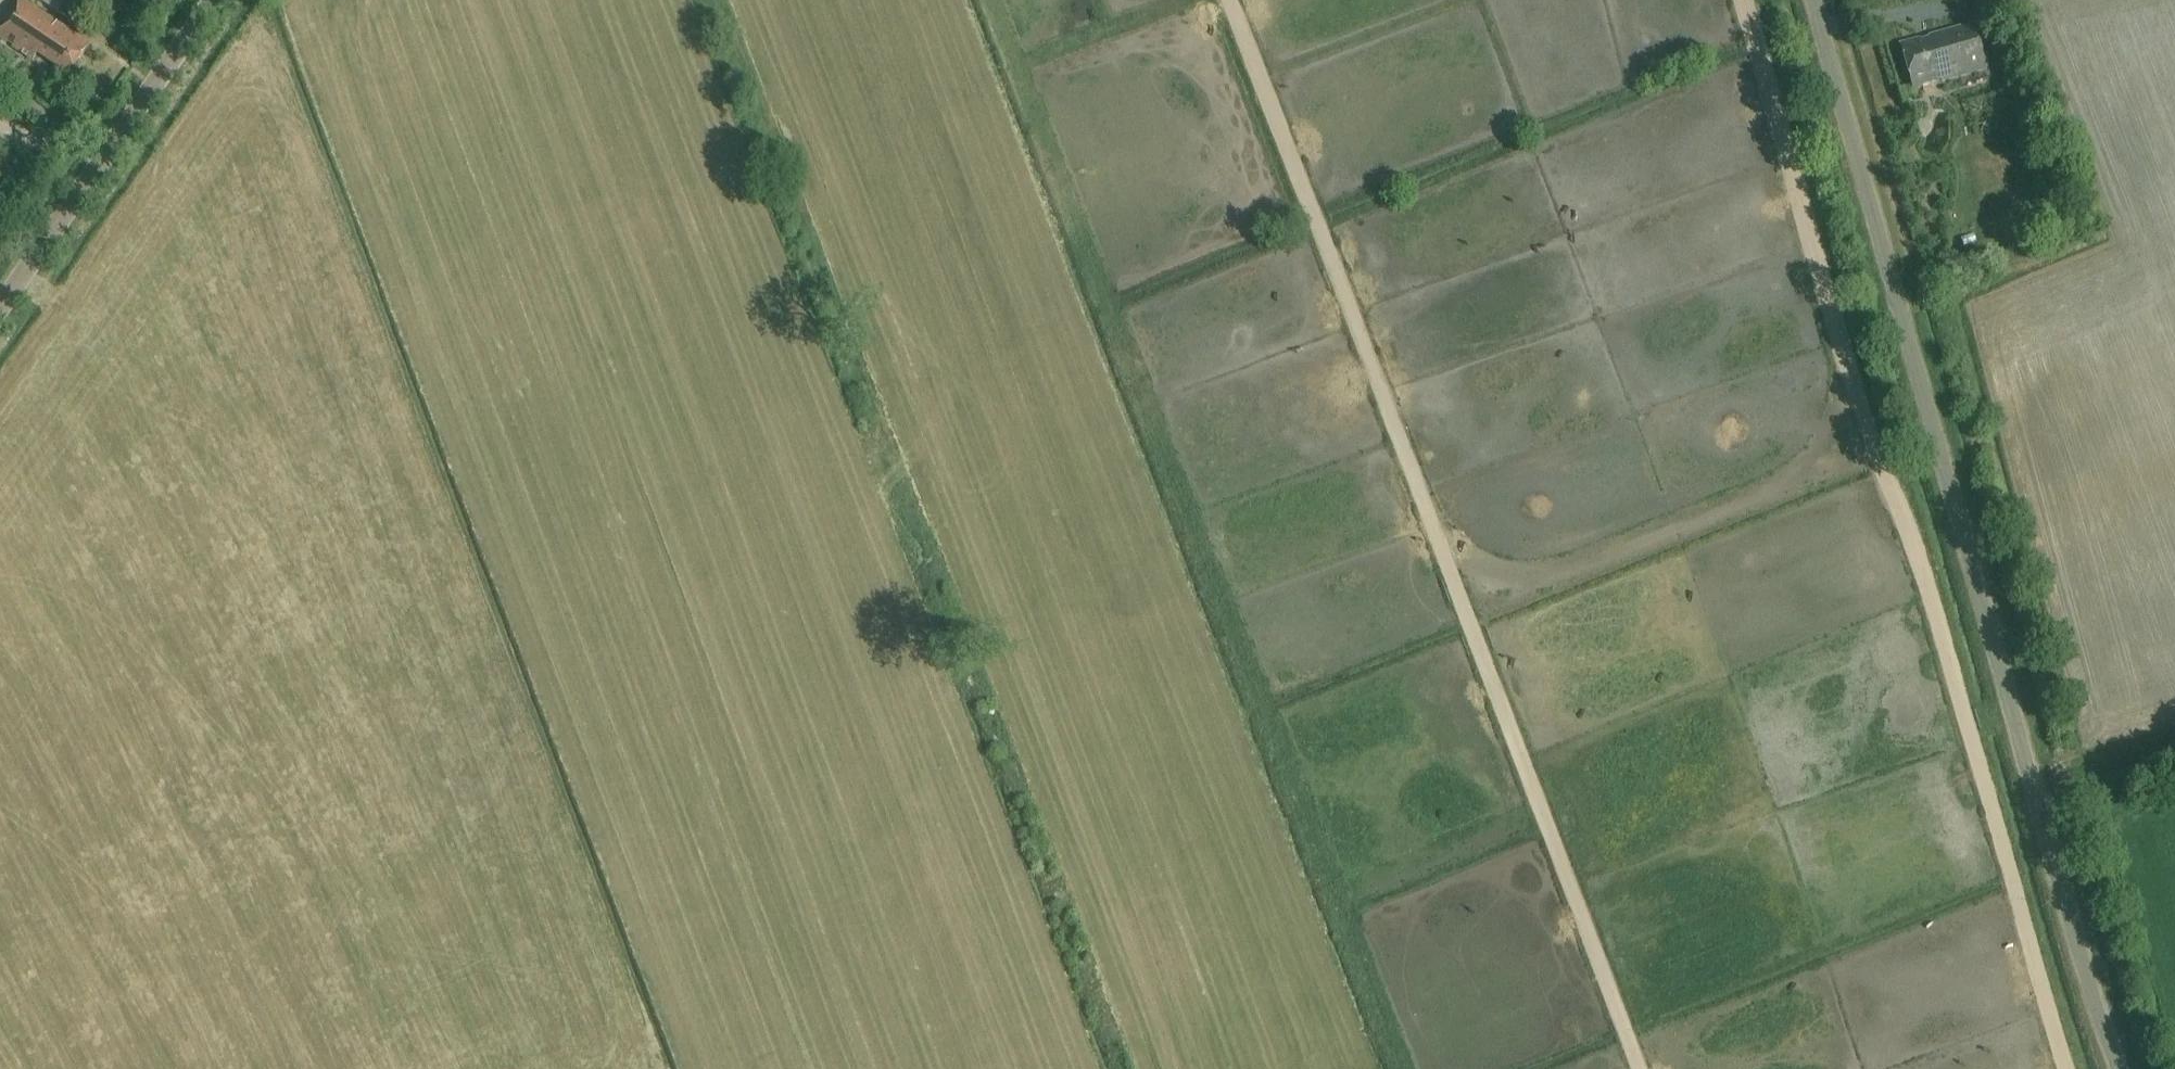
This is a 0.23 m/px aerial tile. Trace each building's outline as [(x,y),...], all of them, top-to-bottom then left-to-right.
[(69,76),(90,44),(22,0),(19,0),(0,29),(0,39),(32,60),(37,54),(69,76)] [(58,15),(70,23),(79,10),(66,1),(58,15)] [(1942,82),(1987,70),(1974,25),(1928,37),(1929,40),(1920,43),(1919,41),(1901,46),(1913,91),(1922,88),(1921,85),(1941,80),(1942,82)]
